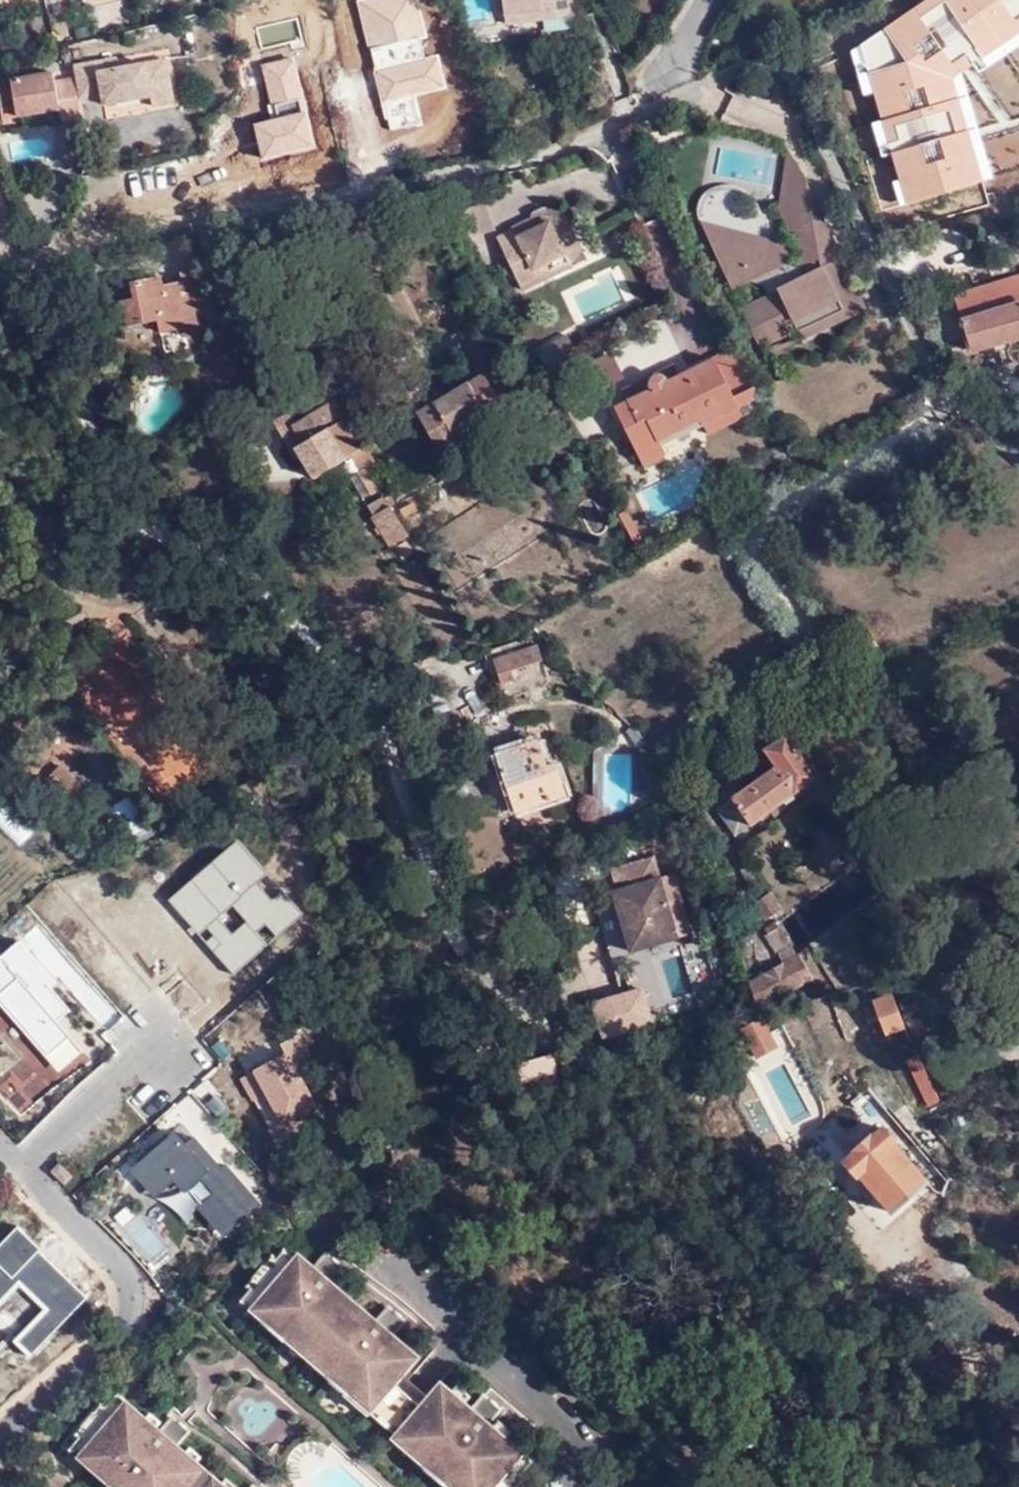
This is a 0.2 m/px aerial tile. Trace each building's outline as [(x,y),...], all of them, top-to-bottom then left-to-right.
[(507,23),(576,14),(574,0),(505,0),(507,23)] [(104,58),(78,64),(80,74),(84,95),(110,89),(111,92),(112,99),(158,90),(160,100),(180,95),(172,54),(111,67),(106,68),(104,58)] [(84,95),(80,74),(61,78),(59,69),(1,81),(6,106),(21,102),(24,114),(64,106),(68,117),(88,114),(85,97),(84,95)] [(110,89),(84,95),(85,97),(111,92),(110,89)] [(256,90),(242,92),(243,94),(249,134),(275,131),(272,108),(260,109),(256,90)] [(321,188),(337,186),(328,131),(312,134),(313,137),(316,150),(321,188)] [(316,150),(313,137),(290,141),(292,153),(316,150)] [(321,190),(321,188),(316,150),(292,153),(251,158),(249,156),(221,160),(224,179),(253,175),(255,193),(250,194),(251,200),(321,190)] [(780,210),(798,250),(811,274),(840,258),(805,185),(788,155),(780,210)] [(35,162),(27,164),(29,171),(37,170),(35,162)] [(534,213),(536,217),(548,212),(545,206),(534,213)] [(548,212),(536,217),(540,225),(518,235),(515,230),(499,238),(518,282),(536,274),(535,268),(583,246),(568,212),(562,214),(558,207),(548,212)] [(465,240),(450,215),(459,240),(460,242),(465,240)] [(540,225),(536,217),(514,227),(515,230),(518,235),(540,225)] [(730,290),(744,283),(761,287),(766,297),(739,310),(758,349),(860,301),(840,258),(811,274),(798,250),(796,269),(784,266),(789,249),(703,227),(730,290)] [(536,274),(518,282),(521,288),(573,265),(570,259),(586,251),(583,246),(535,268),(536,274)] [(182,315),(202,311),(192,268),(182,270),(183,279),(164,283),(161,274),(130,281),(133,297),(97,304),(102,327),(157,317),(160,328),(184,324),(182,315)] [(990,283),(998,310),(962,320),(971,349),(1018,334),(1018,275),(990,283)] [(998,310),(990,283),(955,293),(962,320),(998,310)] [(860,301),(758,349),(762,357),(864,308),(860,301)] [(205,330),(202,311),(182,315),(184,324),(186,334),(205,330)] [(711,356),(677,372),(666,378),(661,373),(652,374),(648,380),(649,386),(626,398),(636,420),(643,417),(655,440),(697,421),(700,423),(735,405),(711,356)] [(666,378),(677,372),(672,361),(621,387),(626,398),(649,386),(648,380),(652,374),(661,373),(666,378)] [(500,402),(483,373),(431,402),(423,389),(393,407),(401,421),(418,412),(439,448),(475,427),(470,419),(500,402)] [(324,430),(341,458),(350,453),(354,450),(358,448),(350,436),(351,435),(341,420),(344,418),(332,398),(330,399),(321,385),(297,400),(305,415),(292,421),(302,442),(324,430)] [(636,420),(626,398),(613,404),(636,448),(655,440),(643,417),(636,420)] [(292,421),(287,412),(271,421),(285,446),(290,444),(309,476),(341,458),(324,430),(302,442),(292,421)] [(364,444),(358,448),(354,450),(366,468),(375,462),(364,444)] [(370,495),(379,490),(366,468),(354,450),(350,453),(359,469),(356,472),(370,495)] [(389,546),(407,534),(389,506),(371,516),(389,546)] [(541,660),(533,636),(484,652),(492,676),(498,675),(501,683),(515,678),(513,670),(541,660)] [(90,684),(129,753),(157,737),(144,714),(157,707),(147,690),(142,693),(126,664),(90,684)] [(780,804),(819,777),(786,732),(763,749),(775,766),(714,808),(734,836),(767,812),(772,818),(784,810),(780,804)] [(546,763),(538,738),(497,751),(516,810),(565,794),(555,761),(546,763)] [(78,780),(60,763),(46,776),(65,794),(78,780)] [(0,801),(0,830),(17,847),(33,831),(1,800),(0,801)] [(171,899),(236,974),(305,914),(240,839),(171,899)] [(687,934),(670,874),(659,877),(654,860),(614,872),(619,888),(613,890),(630,950),(687,934)] [(781,909),(768,892),(753,901),(766,919),(781,909)] [(751,977),(756,989),(761,1003),(812,976),(796,952),(795,953),(777,925),(764,934),(781,961),(751,977)] [(51,1054),(72,1036),(57,1019),(70,1008),(52,987),(58,982),(21,939),(0,958),(0,996),(0,995),(51,1054)] [(748,979),(757,1006),(761,1003),(756,989),(751,977),(748,979)] [(605,1022),(647,1009),(641,990),(599,1003),(605,1022)] [(909,1032),(892,996),(874,1000),(887,1031),(894,1030),(930,1106),(939,1102),(909,1032)] [(779,1056),(768,1026),(734,1037),(739,1055),(754,1050),(759,1062),(779,1056)] [(273,1129),(282,1146),(320,1125),(311,1108),(319,1104),(303,1076),(320,1067),(301,1033),(284,1043),(289,1053),(245,1078),(257,1099),(270,1092),(286,1121),(273,1129)] [(891,1214),(940,1171),(890,1116),(841,1159),(891,1214)] [(199,1207),(225,1237),(264,1203),(229,1163),(224,1167),(196,1135),(187,1142),(177,1130),(132,1170),(156,1197),(176,1180),(186,1192),(191,1189),(203,1203),(199,1207)] [(376,1404),(394,1384),(419,1356),(393,1333),(405,1319),(395,1310),(386,1302),(374,1317),(331,1279),(344,1265),(334,1256),(325,1248),(312,1262),(297,1249),(291,1256),(282,1248),(248,1287),(245,1290),(376,1404)] [(244,1284),(248,1287),(274,1257),(270,1253),(244,1284)] [(32,1355),(81,1306),(66,1291),(69,1288),(37,1256),(14,1280),(0,1266),(0,1303),(21,1281),(51,1310),(19,1343),(32,1355)] [(238,1298),(369,1413),(376,1404),(245,1290),(238,1298)] [(471,1486),(505,1486),(519,1471),(530,1459),(488,1422),(501,1408),(492,1400),(482,1392),(469,1406),(439,1379),(417,1405),(399,1425),(471,1486)] [(392,1433),(399,1425),(417,1405),(394,1384),(376,1404),(369,1413),(392,1433)] [(176,1444),(188,1429),(179,1421),(170,1413),(158,1428),(115,1390),(102,1405),(74,1438),(131,1486),(226,1486),(176,1444)] [(102,1405),(96,1400),(62,1440),(68,1445),(74,1438),(102,1405)] [(449,1486),(471,1486),(399,1425),(392,1433),(390,1435),(449,1486)] [(74,1438),(68,1445),(66,1448),(111,1486),(131,1486),(74,1438)] [(524,1475),(519,1471),(506,1486),(514,1486),(524,1475)]
